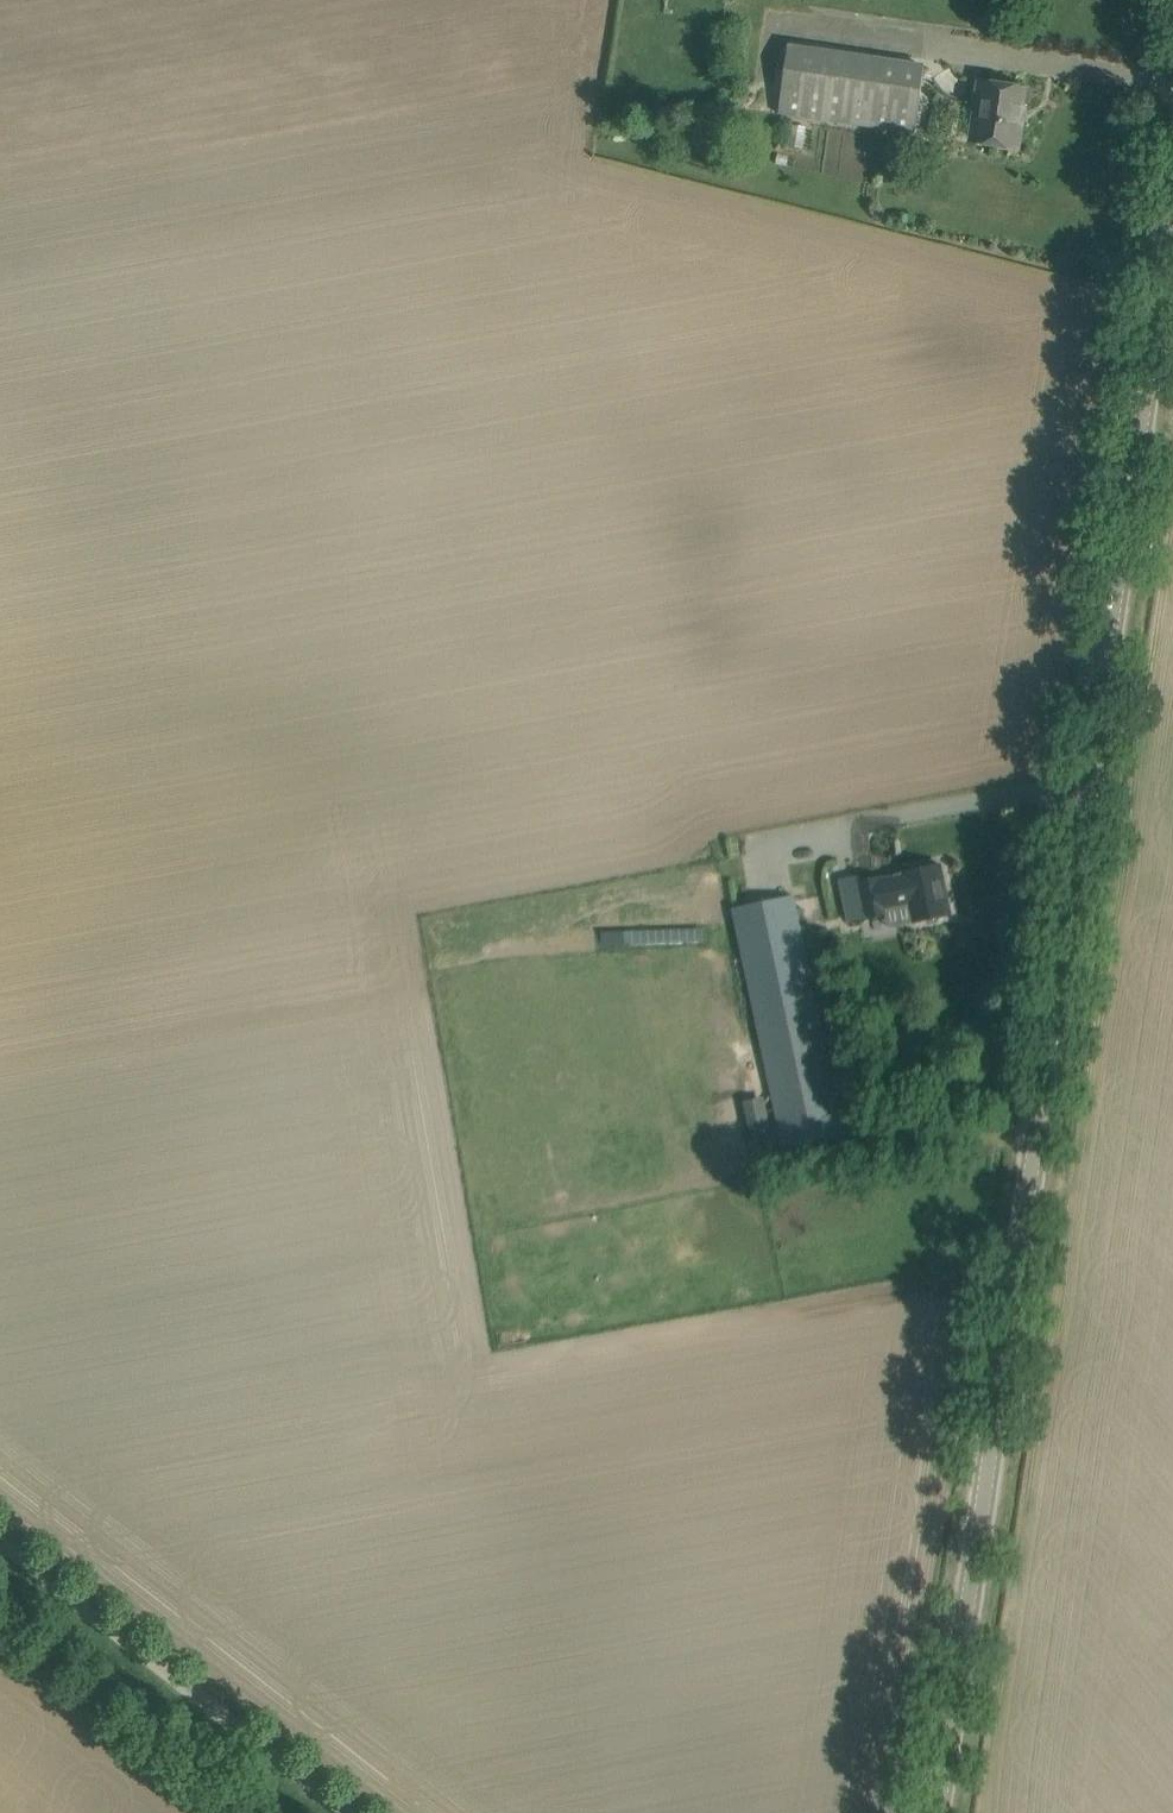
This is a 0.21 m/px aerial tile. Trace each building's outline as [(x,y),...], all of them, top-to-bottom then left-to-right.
[(916,133),(925,72),(788,52),(780,114),(916,133)] [(1021,87),(997,83),(981,81),(977,102),(985,103),(979,142),(1019,148),(1025,107),(1018,106),(1021,87)] [(881,877),(860,881),(867,918),(875,917),(876,920),(881,919),(880,916),(889,914),(888,910),(901,907),(901,906),(910,904),(914,922),(952,914),(941,864),(903,872),(904,874),(897,875),(896,874),(881,877)] [(784,1148),(821,1140),(844,1135),(793,895),(734,907),(784,1148)]
